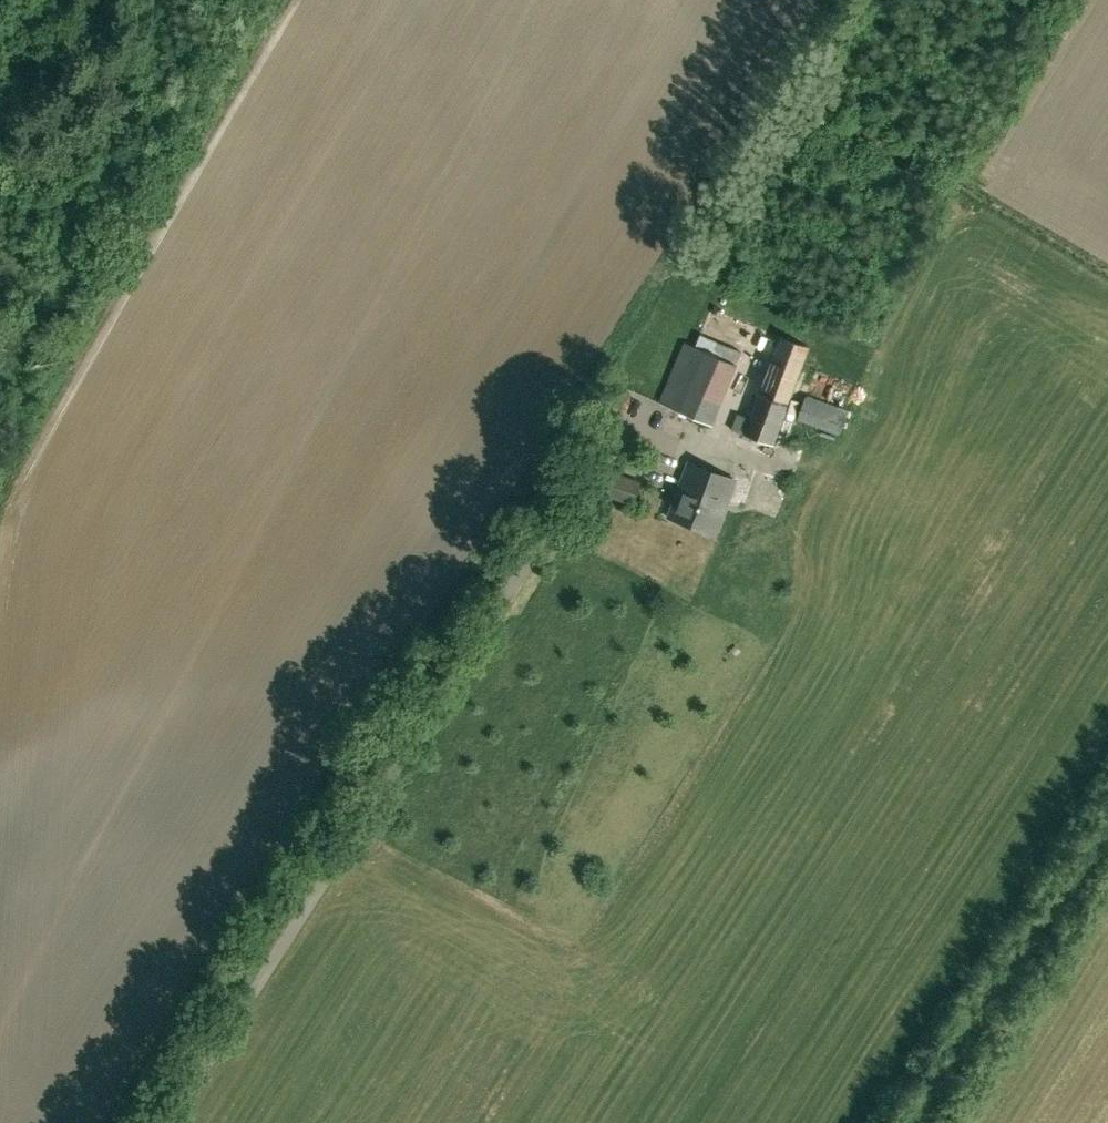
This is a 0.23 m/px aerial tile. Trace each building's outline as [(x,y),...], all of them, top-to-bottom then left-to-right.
[(753,332),(753,329),(753,325),(752,321),(750,318),(748,315),(745,312),(742,310),(739,309),(735,308),(732,307),(728,308),(725,309),(721,310),(718,312),(716,315),(714,318),(712,321),(711,325),(711,329),(711,332),(712,336),(714,339),(716,342),(718,345),(721,347),(725,348),(728,349),(732,350),(735,349),(739,348),(742,347),(745,345),(748,342),(750,339),(752,336),(753,332)] [(773,446),(809,348),(778,336),(748,418),(737,414),(732,430),(773,446)] [(672,408),(699,347),(685,342),(659,402),(672,408)] [(724,358),(699,347),(672,408),(698,418),(724,358)] [(838,434),(847,409),(806,394),(798,418),(838,434)] [(714,534),(735,480),(688,462),(668,516),(714,534)] [(632,505),(641,482),(612,470),(603,493),(632,505)]
